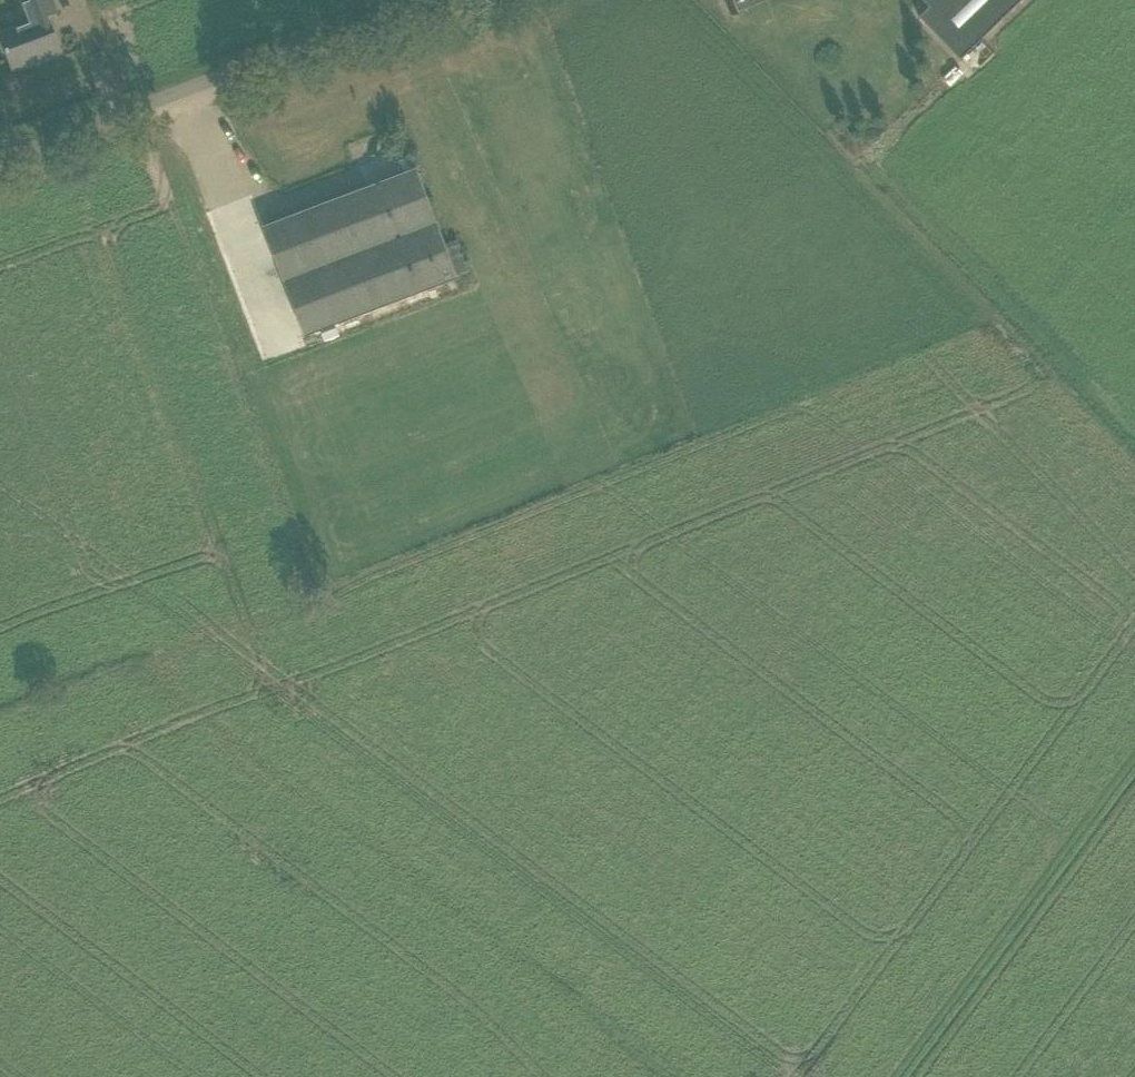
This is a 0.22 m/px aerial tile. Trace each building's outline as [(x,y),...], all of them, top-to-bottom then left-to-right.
[(13,69),(61,51),(48,17),(57,14),(52,0),(27,0),(23,1),(30,23),(0,34),(13,69)] [(929,7),(919,17),(960,60),(1022,0),(922,0),(929,7)] [(411,155),(398,160),(403,173),(416,168),(411,155)] [(264,227),(306,336),(458,278),(457,275),(470,270),(458,239),(446,244),(417,168),(374,185),(264,227)]
